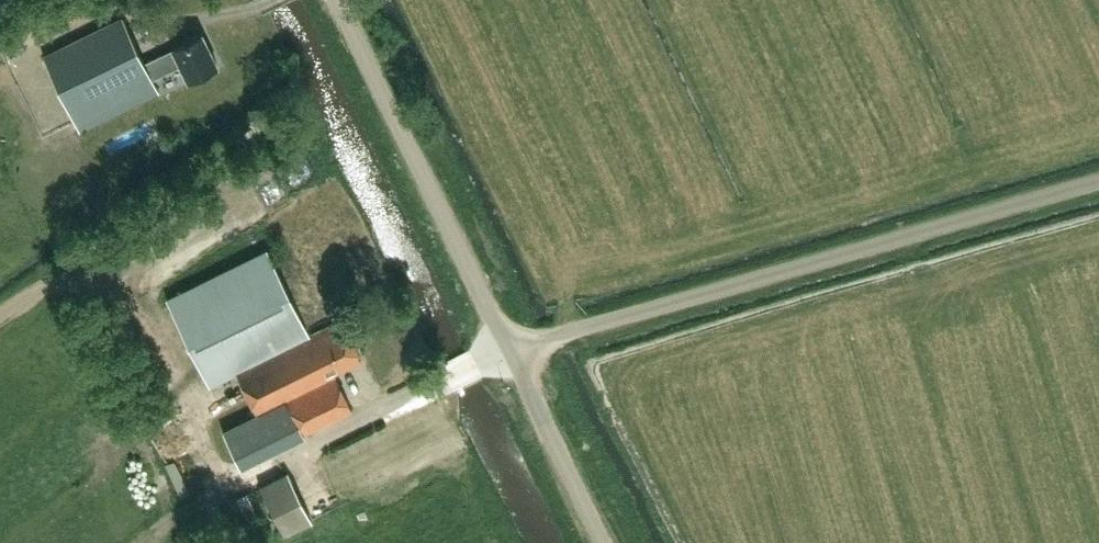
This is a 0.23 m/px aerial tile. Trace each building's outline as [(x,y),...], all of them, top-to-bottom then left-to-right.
[(186,81),(216,66),(199,33),(169,49),(170,52),(144,65),(122,20),(44,59),(80,133),(158,95),(151,82),(180,68),(186,81)] [(298,183),(311,180),(306,159),(294,162),(298,183)] [(266,250),(166,299),(208,383),(208,384),(236,371),(257,414),(223,431),(240,465),(290,441),(352,410),(332,372),(360,358),(343,323),(323,333),(321,329),(308,335),(266,250)] [(174,463),(161,469),(173,501),(187,496),(174,463)]
